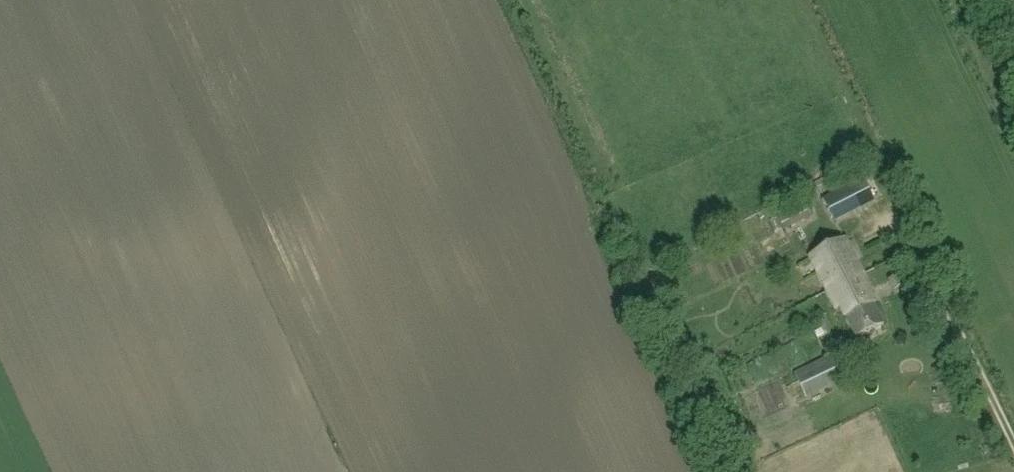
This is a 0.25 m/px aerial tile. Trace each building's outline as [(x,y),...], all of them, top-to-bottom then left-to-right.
[(872,185),(831,201),(836,213),(877,197),(872,185)] [(872,289),(847,239),(810,258),(836,309),(841,307),(856,338),(884,325),(873,304),(876,302),(870,290),(872,289)] [(907,285),(901,274),(889,280),(895,291),(907,285)] [(832,357),(796,374),(806,396),(842,378),(832,357)]
